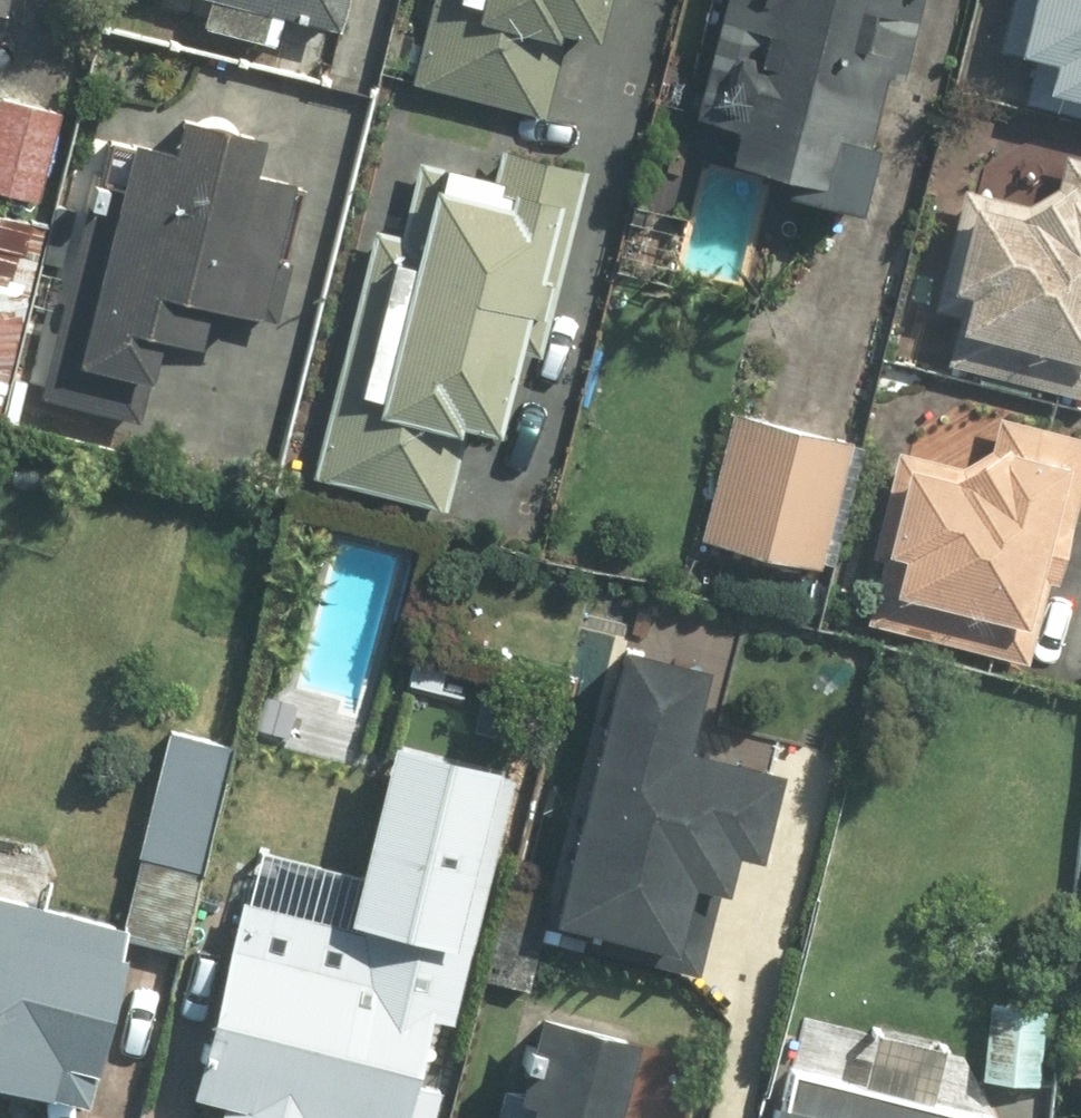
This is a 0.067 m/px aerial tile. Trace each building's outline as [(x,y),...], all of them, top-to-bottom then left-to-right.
[(7,17),(11,0),(0,0),(0,16),(7,17)] [(340,30),(346,0),(195,0),(208,3),(202,31),(275,46),(281,18),(340,30)] [(595,44),(606,0),(431,0),(410,89),(545,121),(565,37),(595,44)] [(900,82),(917,19),(905,16),(910,0),(723,0),(691,118),(732,129),(723,160),(802,181),(798,196),(854,211),(873,139),(865,137),(882,77),(900,82)] [(1003,58),(1050,70),(1041,107),(1080,117),(1080,0),(1018,0),(1003,58)] [(0,101),(0,191),(45,199),(60,110),(0,101)] [(202,304),(273,317),(281,274),(265,271),(283,177),(247,170),(255,132),(175,116),(169,148),(127,140),(115,206),(95,202),(83,265),(71,263),(43,409),(81,416),(89,375),(148,386),(158,334),(195,341),(202,304)] [(496,438),(520,349),(538,354),(588,171),(500,147),(491,182),(419,162),(398,239),(375,232),(309,473),(447,511),(469,431),(496,438)] [(1080,394),(1080,157),(1063,153),(1058,178),(1025,203),(963,189),(935,312),(958,318),(948,364),(1080,394)] [(0,212),(0,421),(11,424),(57,225),(0,212)] [(1029,660),(1080,478),(1080,435),(997,415),(990,445),(965,467),(896,450),(871,554),(900,561),(884,626),(1029,660)] [(849,445),(727,420),(701,546),(824,571),(849,445)] [(550,924),(702,961),(685,924),(694,886),(729,894),(739,849),(758,853),(778,769),(678,746),(697,667),(616,648),(550,924)] [(510,772),(383,741),(340,921),(232,895),(183,1098),(220,1107),(217,1117),(427,1117),(434,1089),(411,1084),(427,1018),(449,1024),(510,772)] [(218,800),(151,787),(123,939),(190,951),(218,800)] [(0,899),(0,1088),(80,1108),(124,929),(0,899)] [(990,1003),(983,1077),(1040,1082),(1047,1009),(990,1003)] [(635,1041),(537,1014),(515,1096),(533,1101),(529,1117),(614,1117),(635,1041)] [(792,1071),(780,1117),(976,1117),(792,1071)]
